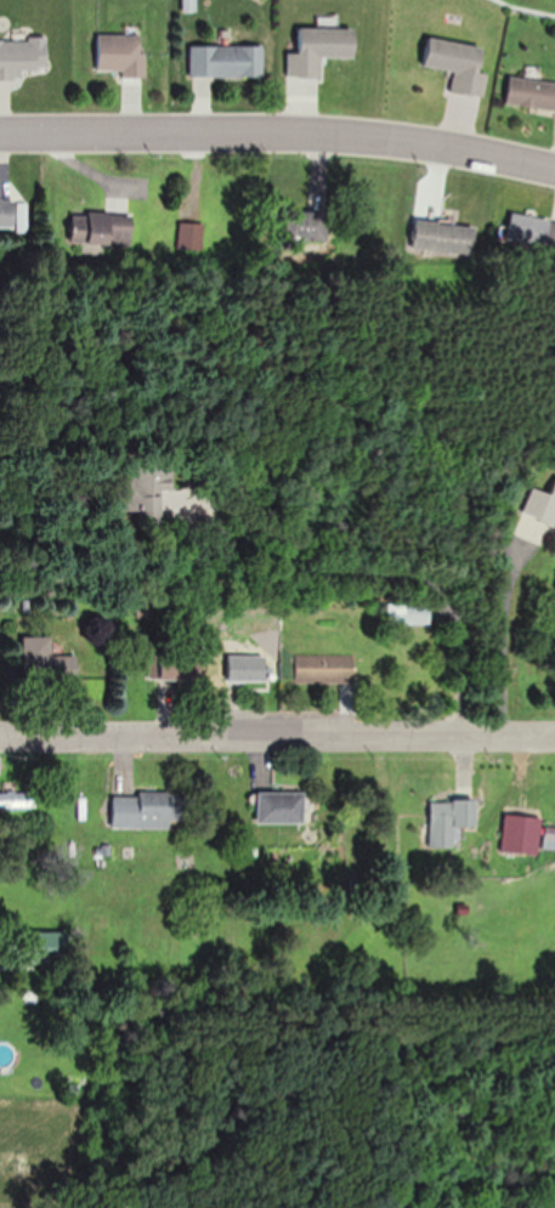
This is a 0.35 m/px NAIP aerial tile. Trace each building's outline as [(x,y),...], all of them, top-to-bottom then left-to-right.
[(323,76),(323,58),(357,58),(358,28),(300,27),(300,52),(289,52),(289,76),(323,76)] [(123,70),(123,77),(147,77),(147,35),(99,35),(99,70),(123,70)] [(456,71),(453,90),(482,95),(490,47),(431,37),(426,65),(456,71)] [(23,79),(23,70),(49,70),(49,38),(0,39),(0,79),(23,79)] [(265,76),(265,45),(192,45),(192,76),(265,76)] [(554,110),(554,81),(512,75),(508,103),(554,110)] [(16,197),(0,197),(0,228),(16,228),(16,197)] [(133,244),(134,212),(73,210),(72,242),(133,244)] [(332,211),(295,211),(295,240),(332,240),(332,211)] [(513,212),(508,238),(554,248),(554,220),(513,212)] [(412,243),(476,248),(477,224),(414,219),(412,243)] [(170,491),(181,491),(181,465),(135,465),(134,509),(146,509),(146,525),(169,525),(170,491)] [(554,494),(537,487),(527,511),(554,523),(554,492),(554,494)] [(391,624),(432,624),(432,601),(391,601),(391,624)] [(24,636),(24,682),(79,682),(78,655),(53,655),(53,636),(24,636)] [(162,652),(162,679),(203,679),(203,652),(162,652)] [(267,654),(230,654),(230,682),(267,682),(267,654)] [(354,654),(295,654),(295,682),(354,682),(354,654)] [(307,793),(258,792),(258,824),(307,824),(307,793)] [(112,793),(112,828),(178,828),(178,793),(112,793)] [(0,794),(0,808),(35,808),(35,794),(0,794)] [(455,848),(455,827),(477,827),(477,800),(430,800),(430,847),(455,848)] [(30,961),(62,961),(62,931),(30,931),(30,961)]
